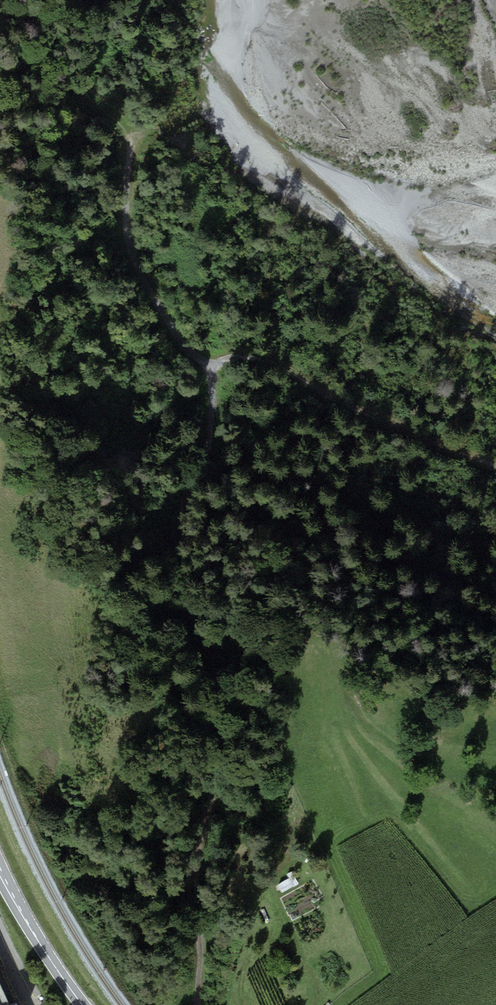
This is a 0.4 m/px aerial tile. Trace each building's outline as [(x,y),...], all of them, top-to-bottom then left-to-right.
[(289,874),(276,882),(282,892),(295,884),(289,874)] [(0,980),(0,1004),(12,1004),(0,980)]
